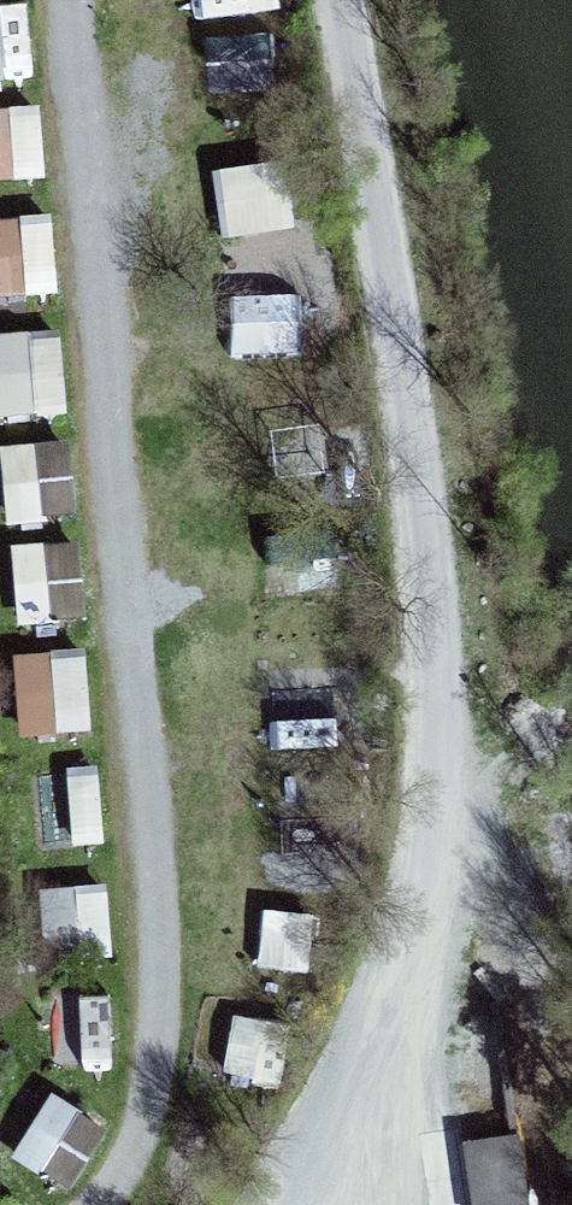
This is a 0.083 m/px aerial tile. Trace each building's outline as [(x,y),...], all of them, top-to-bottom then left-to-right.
[(207,96),(281,93),(276,0),(203,0),(207,96)] [(35,84),(31,5),(0,7),(0,86),(35,84)] [(45,184),(42,111),(0,113),(0,186),(45,184)] [(220,174),(223,244),(293,241),(290,171),(220,174)] [(59,300),(56,221),(0,223),(0,303),(59,300)] [(0,338),(0,426),(67,424),(65,336),(0,338)] [(78,523),(73,450),(5,454),(9,527),(78,523)] [(19,631),(51,629),(47,550),(15,551),(19,631)] [(54,554),(57,623),(80,622),(77,553),(54,554)] [(20,741),(94,738),(91,657),(17,660),(20,741)] [(59,1001),(58,1067),(114,1068),(115,1002),(59,1001)] [(17,1165),(75,1198),(112,1135),(53,1101),(17,1165)] [(525,1146),(471,1150),(475,1204),(529,1204),(525,1146)]
